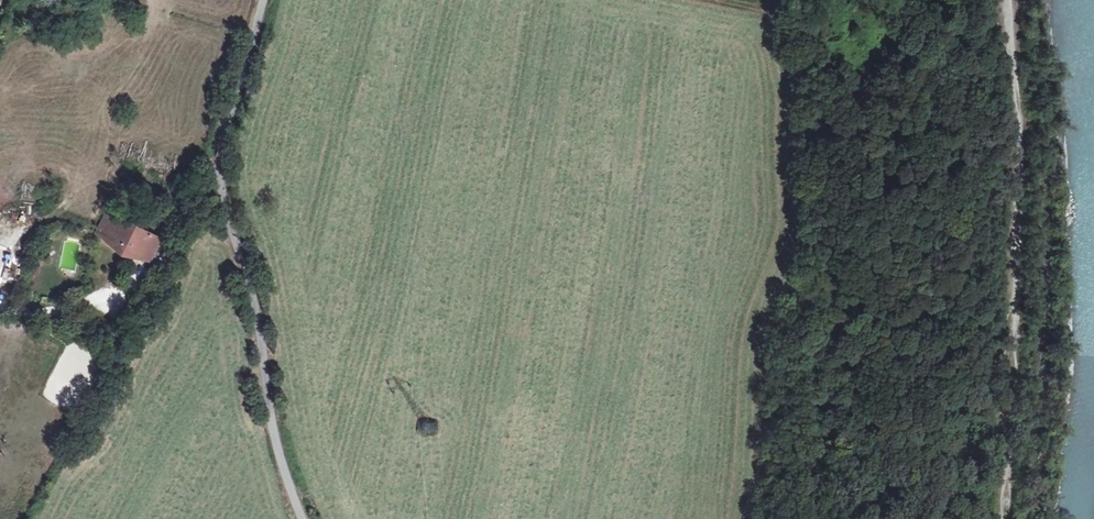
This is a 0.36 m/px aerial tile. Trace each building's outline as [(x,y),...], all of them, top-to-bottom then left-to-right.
[(99,234),(107,238),(117,219),(109,215),(99,234)] [(117,219),(107,238),(122,246),(121,248),(121,250),(121,251),(121,253),(122,255),(124,256),(125,256),(127,257),(129,256),(130,256),(132,253),(150,263),(162,241),(117,219)]
